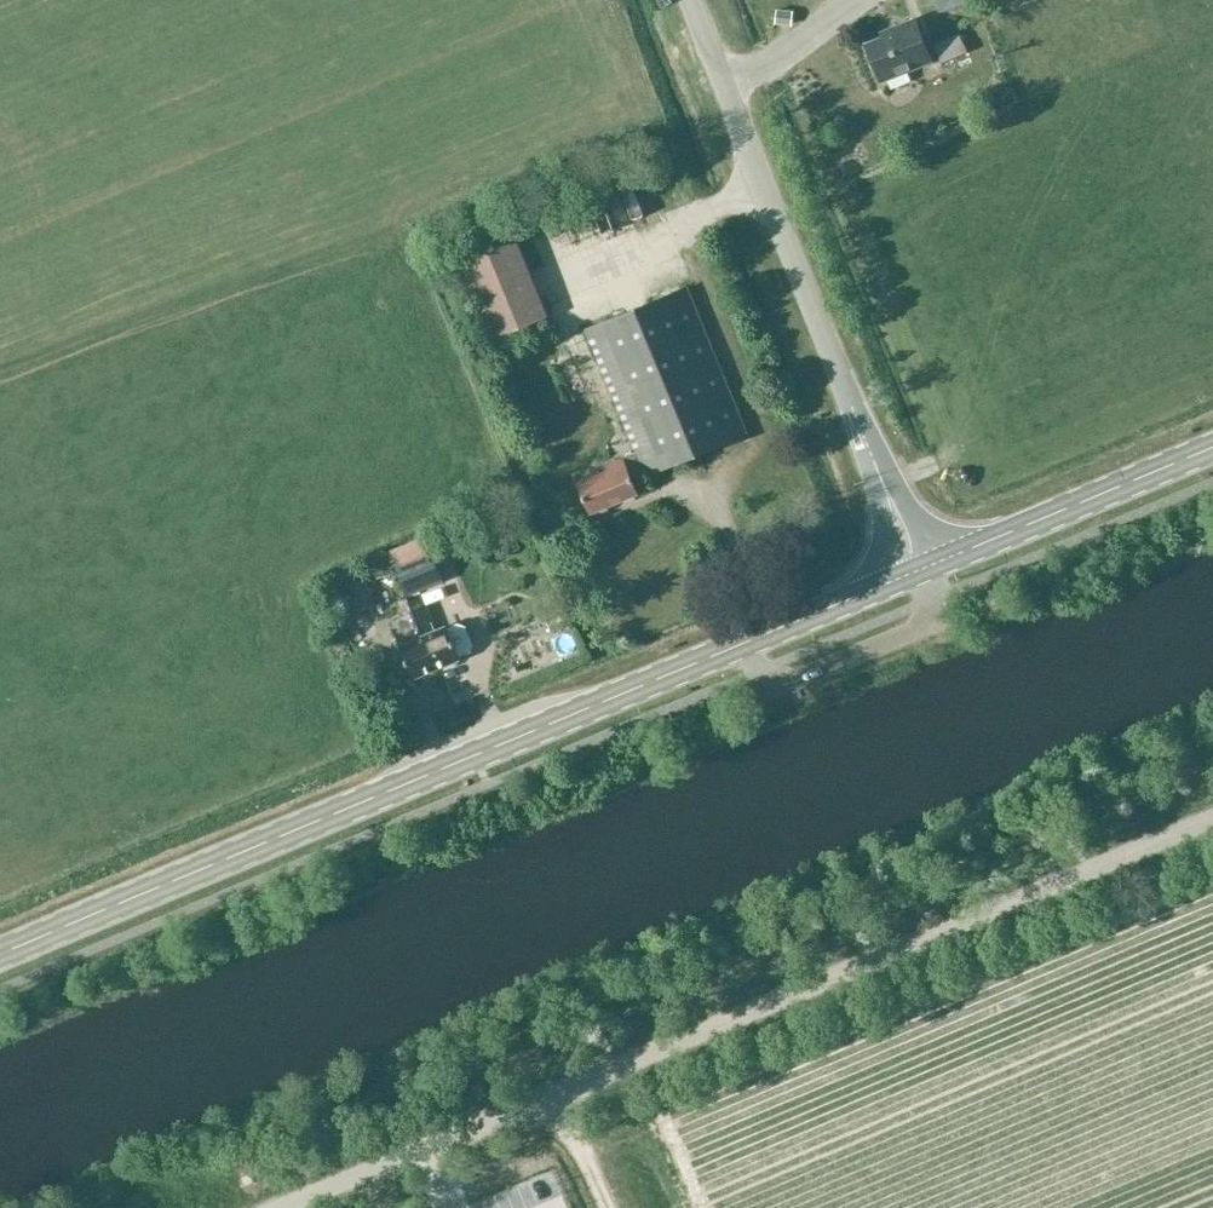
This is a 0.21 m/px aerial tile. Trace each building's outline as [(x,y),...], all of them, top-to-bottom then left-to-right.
[(869,43),(884,79),(933,59),(917,19),(896,26),(898,31),(869,43)] [(457,248),(494,337),(550,315),(513,225),(457,248)] [(639,490),(634,478),(647,473),(647,475),(749,432),(690,285),(586,327),(637,451),(625,456),(608,463),(609,468),(578,481),(591,511),(639,490)] [(471,539),(465,526),(450,533),(456,546),(471,539)] [(430,551),(396,566),(408,595),(442,581),(430,551)] [(391,573),(384,558),(372,563),(379,578),(391,573)] [(369,579),(353,586),(363,610),(380,604),(369,579)] [(409,598),(407,598),(398,602),(403,615),(393,619),(404,644),(402,645),(414,676),(438,666),(414,610),(409,598)] [(414,610),(438,666),(462,656),(460,653),(471,648),(474,642),(466,624),(459,621),(448,626),(448,625),(438,629),(427,604),(414,610)]
